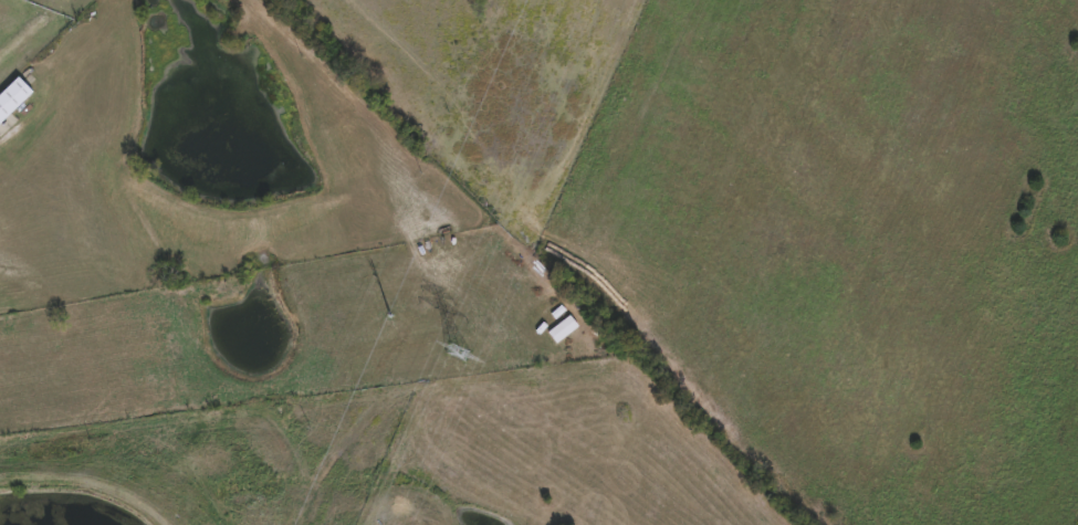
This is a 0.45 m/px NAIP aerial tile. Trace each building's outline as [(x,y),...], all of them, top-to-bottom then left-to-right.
[(34,93),(0,125),(0,97),(20,78),(34,93)] [(548,334),(572,317),(579,328),(557,346),(548,334)]
